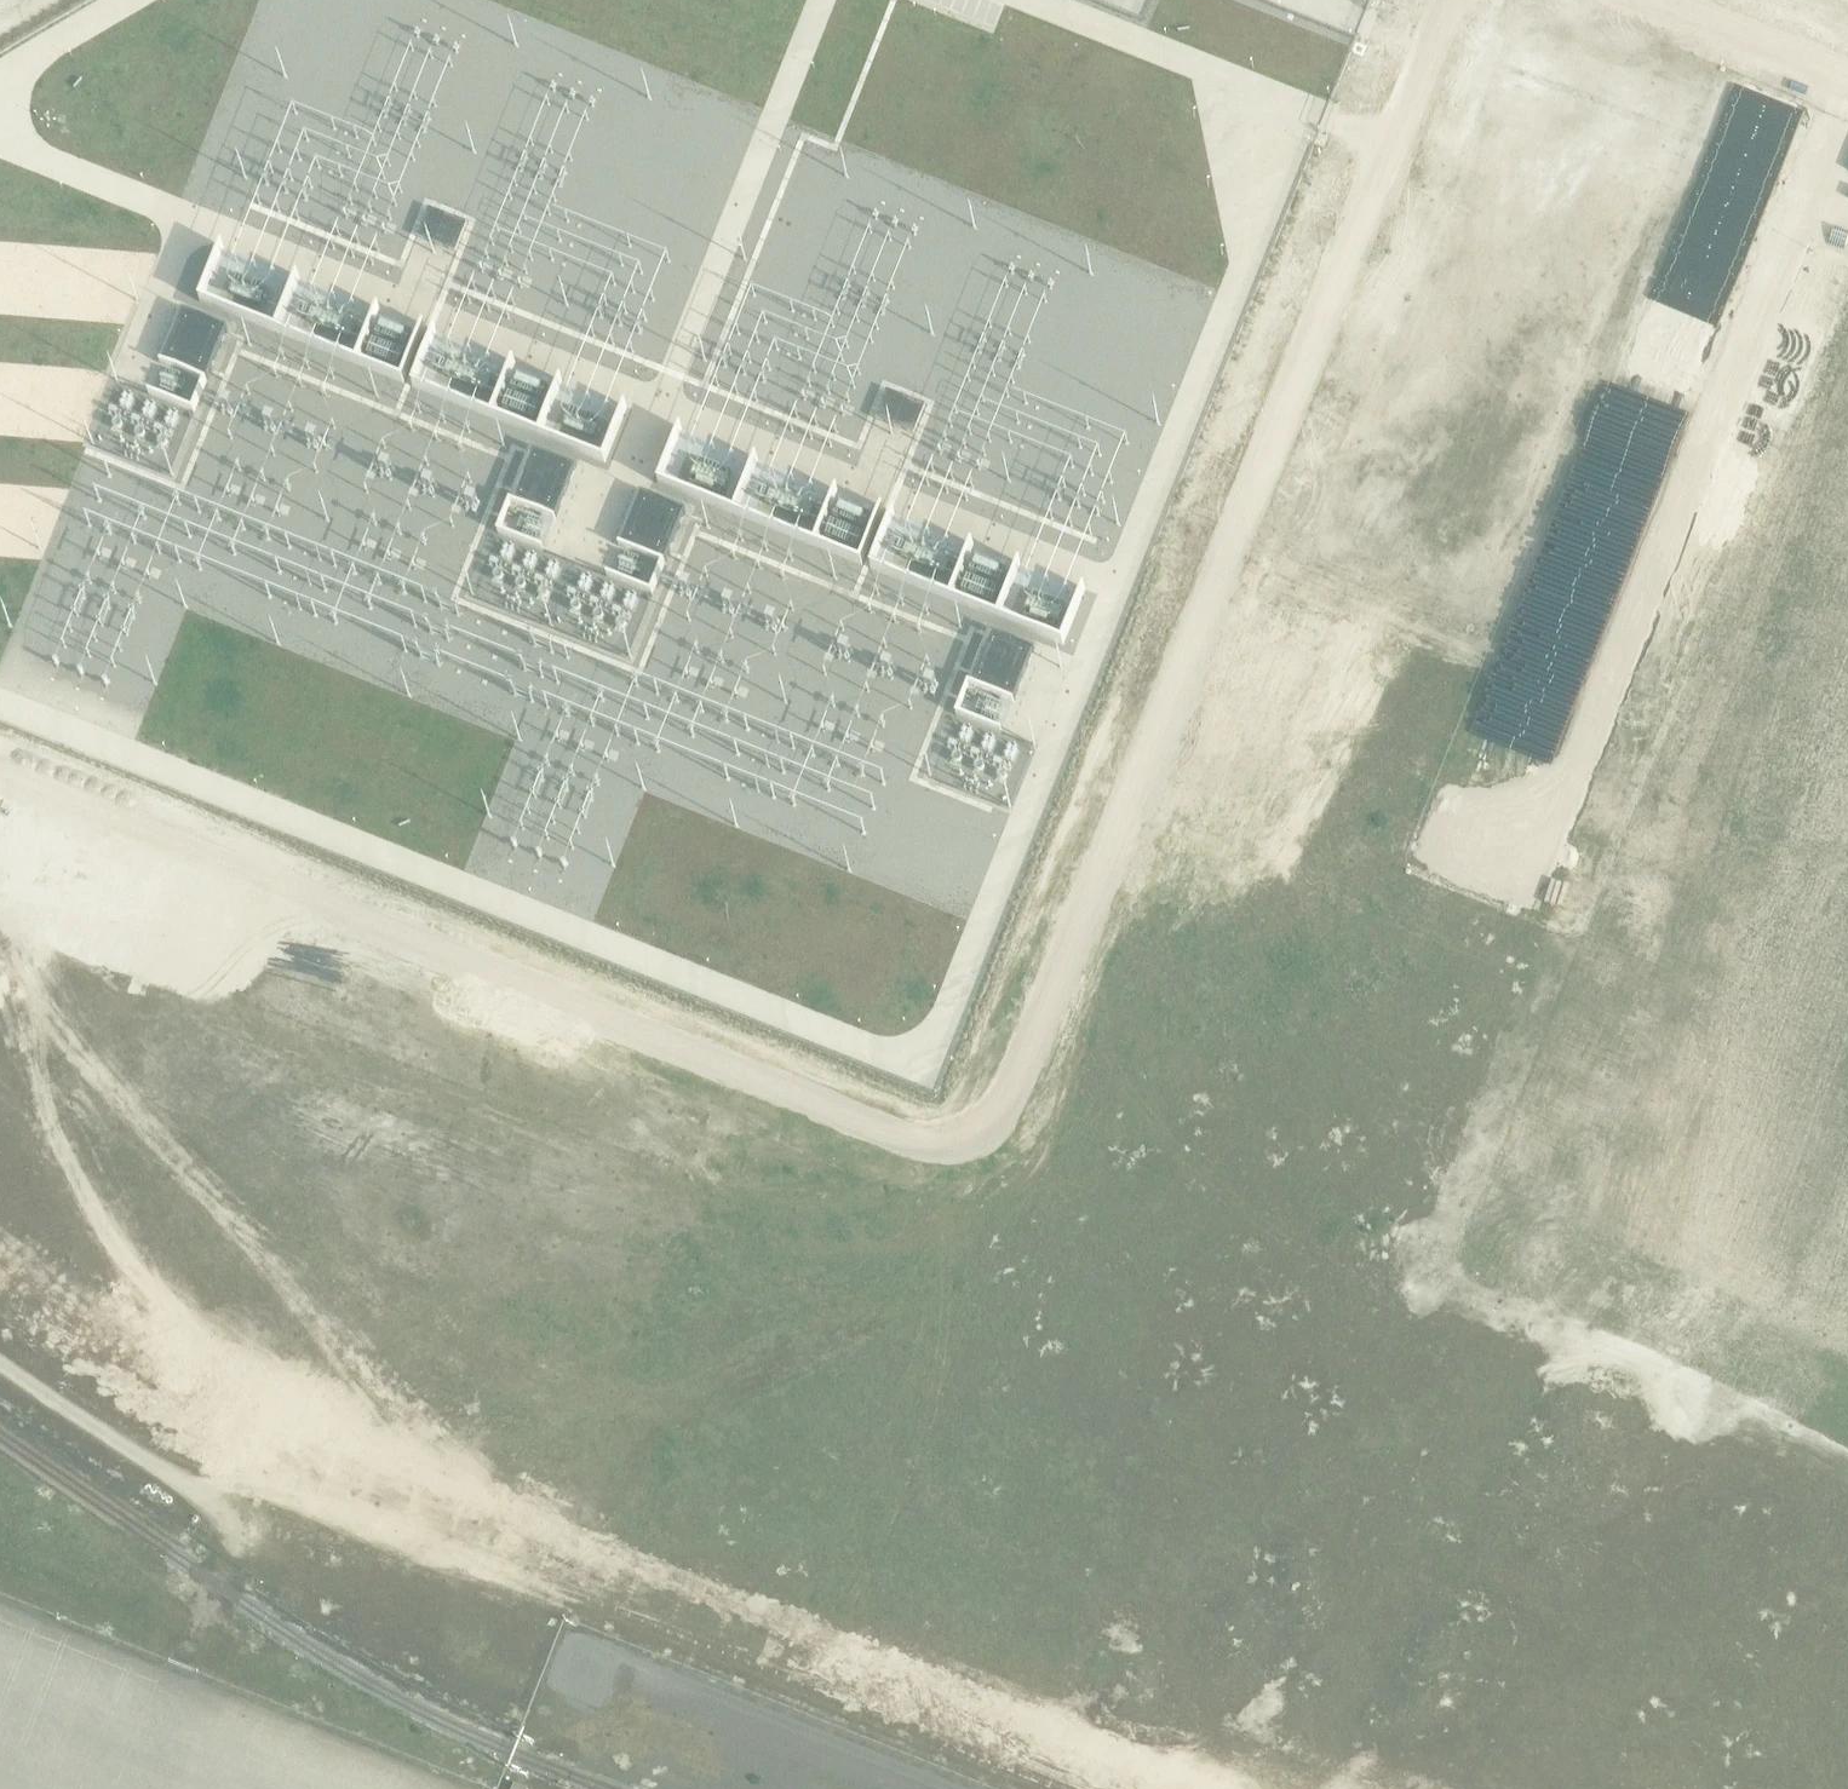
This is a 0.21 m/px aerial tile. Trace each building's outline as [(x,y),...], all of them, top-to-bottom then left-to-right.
[(106,85),(133,78),(128,59),(101,67),(106,85)] [(428,208),(417,237),(436,244),(447,215),(428,208)] [(447,215),(436,244),(454,251),(456,251),(466,223),(447,215)] [(52,313),(54,233),(22,232),(19,312),(52,313)] [(1730,341),(1750,287),(1724,277),(1703,330),(1730,341)] [(182,309),(161,362),(206,380),(227,327),(182,309)] [(886,389),(875,418),(895,426),(906,397),(886,389)] [(906,397),(895,426),(913,433),(915,434),(926,405),(906,397)] [(510,500),(510,501),(555,519),(576,466),(531,448),(530,448),(510,500)] [(640,491),(619,544),(664,562),(685,510),(640,491)] [(1436,564),(1344,538),(1335,567),(1427,594),(1436,564)] [(989,630),(968,682),(1014,701),(1035,648),(989,630)]
